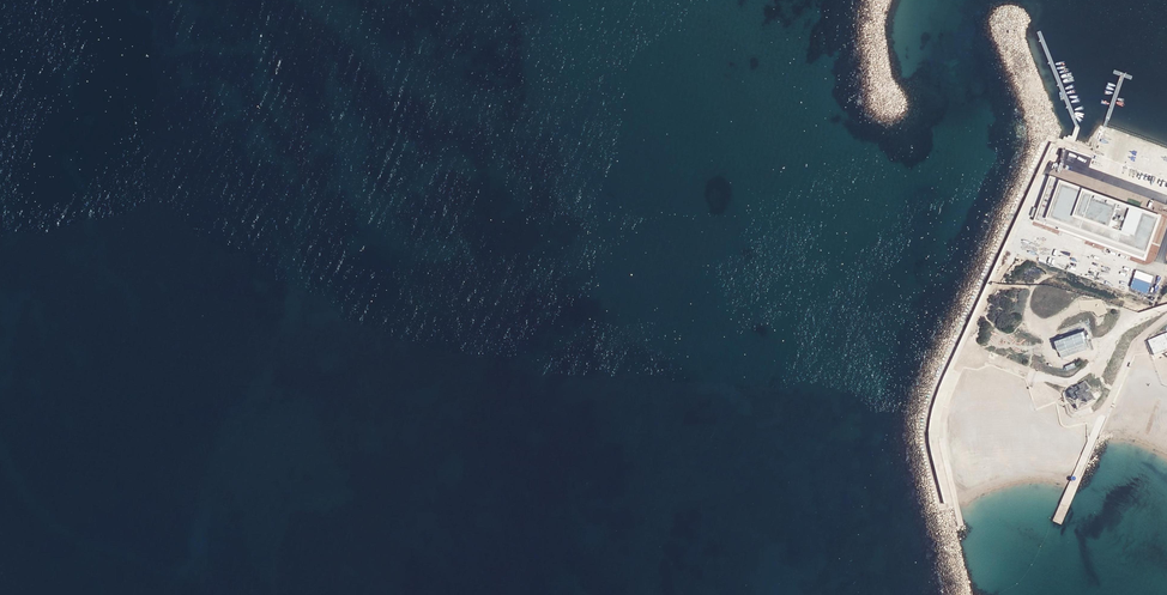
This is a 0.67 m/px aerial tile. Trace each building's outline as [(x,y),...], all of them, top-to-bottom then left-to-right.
[(1162,215),(1050,175),(1033,221),(1146,261),(1162,215)] [(1085,384),(1079,388),(1083,393),(1088,390),(1085,384)] [(1074,398),(1080,395),(1076,389),(1071,393),(1074,398)] [(1095,399),(1092,392),(1085,396),(1089,402),(1095,399)]
